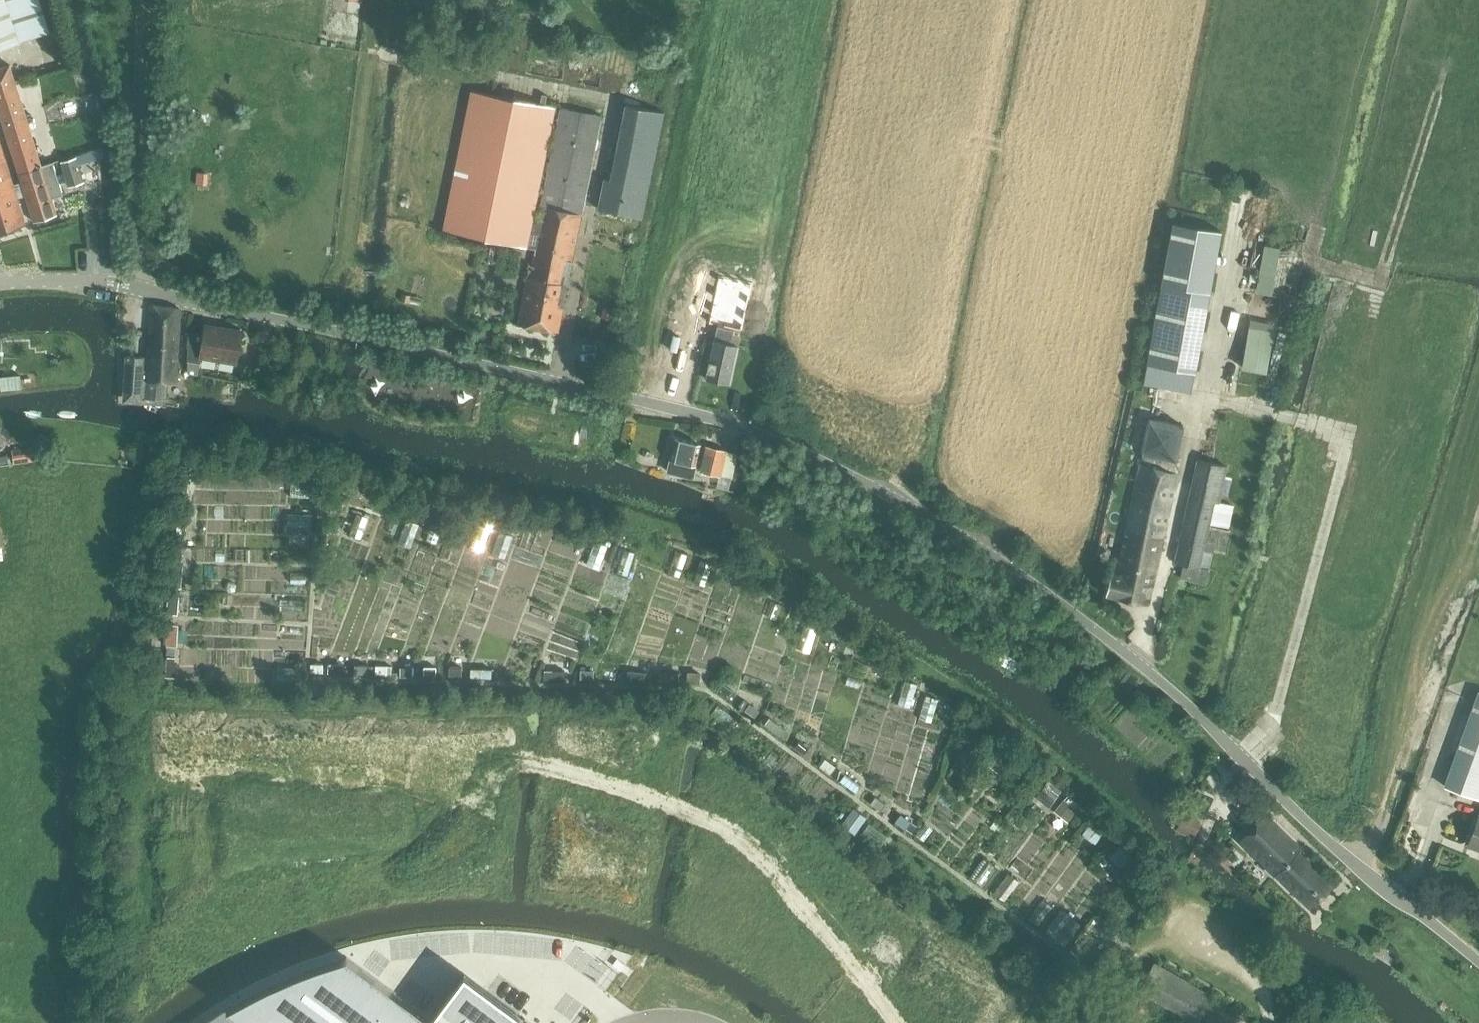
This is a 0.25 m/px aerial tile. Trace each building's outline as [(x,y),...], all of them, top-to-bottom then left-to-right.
[(34,0),(0,0),(0,47),(44,33),(34,0)] [(13,184),(18,198),(25,196),(33,222),(56,215),(51,198),(64,194),(54,161),(41,165),(10,65),(0,68),(0,117),(20,182),(13,184)] [(519,324),(559,332),(570,272),(602,115),(562,107),(542,206),(545,206),(543,219),(533,218),(556,106),(472,89),(444,229),(537,248),(533,265),(531,264),(519,324)] [(605,177),(599,208),(634,215),(637,215),(642,216),(664,111),(660,110),(626,103),(616,154),(611,178),(605,177)] [(13,184),(0,143),(0,232),(26,224),(18,198),(13,184)] [(62,161),(70,185),(83,181),(75,157),(62,161)] [(1221,232),(1174,223),(1148,362),(1196,370),(1221,232)] [(719,275),(709,322),(718,324),(718,325),(734,329),(735,327),(742,329),(752,282),(719,275)] [(1306,275),(1300,293),(1308,296),(1315,278),(1306,275)] [(146,397),(167,399),(168,381),(176,381),(180,308),(151,304),(148,372),(144,372),(145,357),(128,356),(125,396),(142,397),(143,378),(148,379),(146,397)] [(189,331),(188,371),(199,373),(202,356),(237,362),(243,330),(207,324),(205,334),(189,331)] [(734,329),(718,325),(707,378),(730,383),(738,344),(731,343),(734,329)] [(1243,366),(1267,371),(1274,330),(1250,326),(1243,366)] [(0,377),(2,391),(23,389),(22,375),(0,377)] [(668,470),(693,476),(700,444),(676,438),(668,470)] [(707,445),(701,470),(720,474),(726,449),(711,446),(707,445)] [(32,448),(12,451),(13,462),(34,459),(32,448)] [(0,456),(0,464),(9,462),(7,455),(0,456)] [(1184,561),(1181,576),(1206,582),(1209,567),(1204,566),(1214,521),(1230,523),(1234,502),(1219,498),(1227,463),(1196,457),(1175,559),(1184,561)] [(1180,472),(1143,464),(1117,573),(1111,572),(1106,594),(1149,604),(1163,542),(1180,472)] [(182,482),(180,501),(189,502),(191,482),(182,482)] [(177,514),(176,525),(182,525),(187,526),(188,515),(177,514)] [(175,538),(174,546),(184,547),(185,539),(175,538)] [(173,565),(171,586),(181,587),(183,566),(173,565)] [(170,592),(168,614),(178,615),(179,593),(170,592)] [(167,624),(166,645),(177,646),(178,625),(167,624)] [(166,656),(165,676),(174,676),(176,656),(166,656)] [(323,663),(312,663),(312,671),(323,671),(323,663)] [(345,664),(329,664),(329,673),(346,673),(345,664)] [(367,664),(355,664),(355,673),(367,673),(367,664)] [(388,665),(376,665),(376,673),(388,673),(388,665)] [(437,666),(424,666),(424,675),(437,675),(437,666)] [(414,667),(401,667),(401,677),(414,677),(414,667)] [(463,667),(450,667),(450,676),(463,676),(463,667)] [(492,668),(472,668),(472,678),(492,678),(492,668)] [(581,669),(581,679),(593,679),(594,670),(581,669)] [(630,670),(627,680),(644,682),(645,671),(630,670)] [(564,671),(553,671),(553,680),(564,680),(564,671)] [(700,672),(689,672),(689,683),(700,683),(700,672)] [(724,683),(718,690),(728,697),(733,690),(724,683)] [(1478,797),(1478,691),(1445,785),(1478,797)] [(744,700),(740,706),(755,716),(759,710),(744,700)] [(719,705),(712,714),(729,728),(736,719),(719,705)] [(770,718),(766,724),(781,735),(786,729),(770,718)] [(799,740),(795,747),(805,754),(809,747),(799,740)] [(824,758),(818,766),(830,774),(835,766),(824,758)] [(845,774),(841,781),(856,792),(861,785),(845,774)] [(1049,781),(1037,798),(1050,807),(1062,791),(1049,781)] [(876,797),(872,803),(882,810),(886,804),(876,797)] [(1064,799),(1055,811),(1068,821),(1077,809),(1064,799)] [(854,808),(844,824),(858,833),(868,818),(854,808)] [(1181,824),(1195,831),(1201,821),(1187,813),(1181,824)] [(1299,851),(1302,848),(1266,813),(1240,839),(1310,907),(1333,884),(1299,851)] [(901,815),(897,822),(907,829),(912,832),(917,825),(912,822),(901,815)] [(1478,848),(1478,817),(1469,845),(1478,848)] [(996,820),(991,826),(994,829),(999,823),(996,820)] [(1093,820),(1082,834),(1096,844),(1107,830),(1093,820)] [(1120,845),(1110,857),(1124,867),(1134,855),(1120,845)] [(1009,873),(995,893),(1004,900),(1019,880),(1009,873)] [(464,972),(438,1008),(439,1009),(432,1018),(347,955),(317,965),(294,974),(271,984),(249,995),(227,1008),(226,1008),(246,1022),(532,1022),(464,972)] [(1196,1022),(1197,1022),(1213,995),(1154,962),(1138,990),(1196,1022)]
